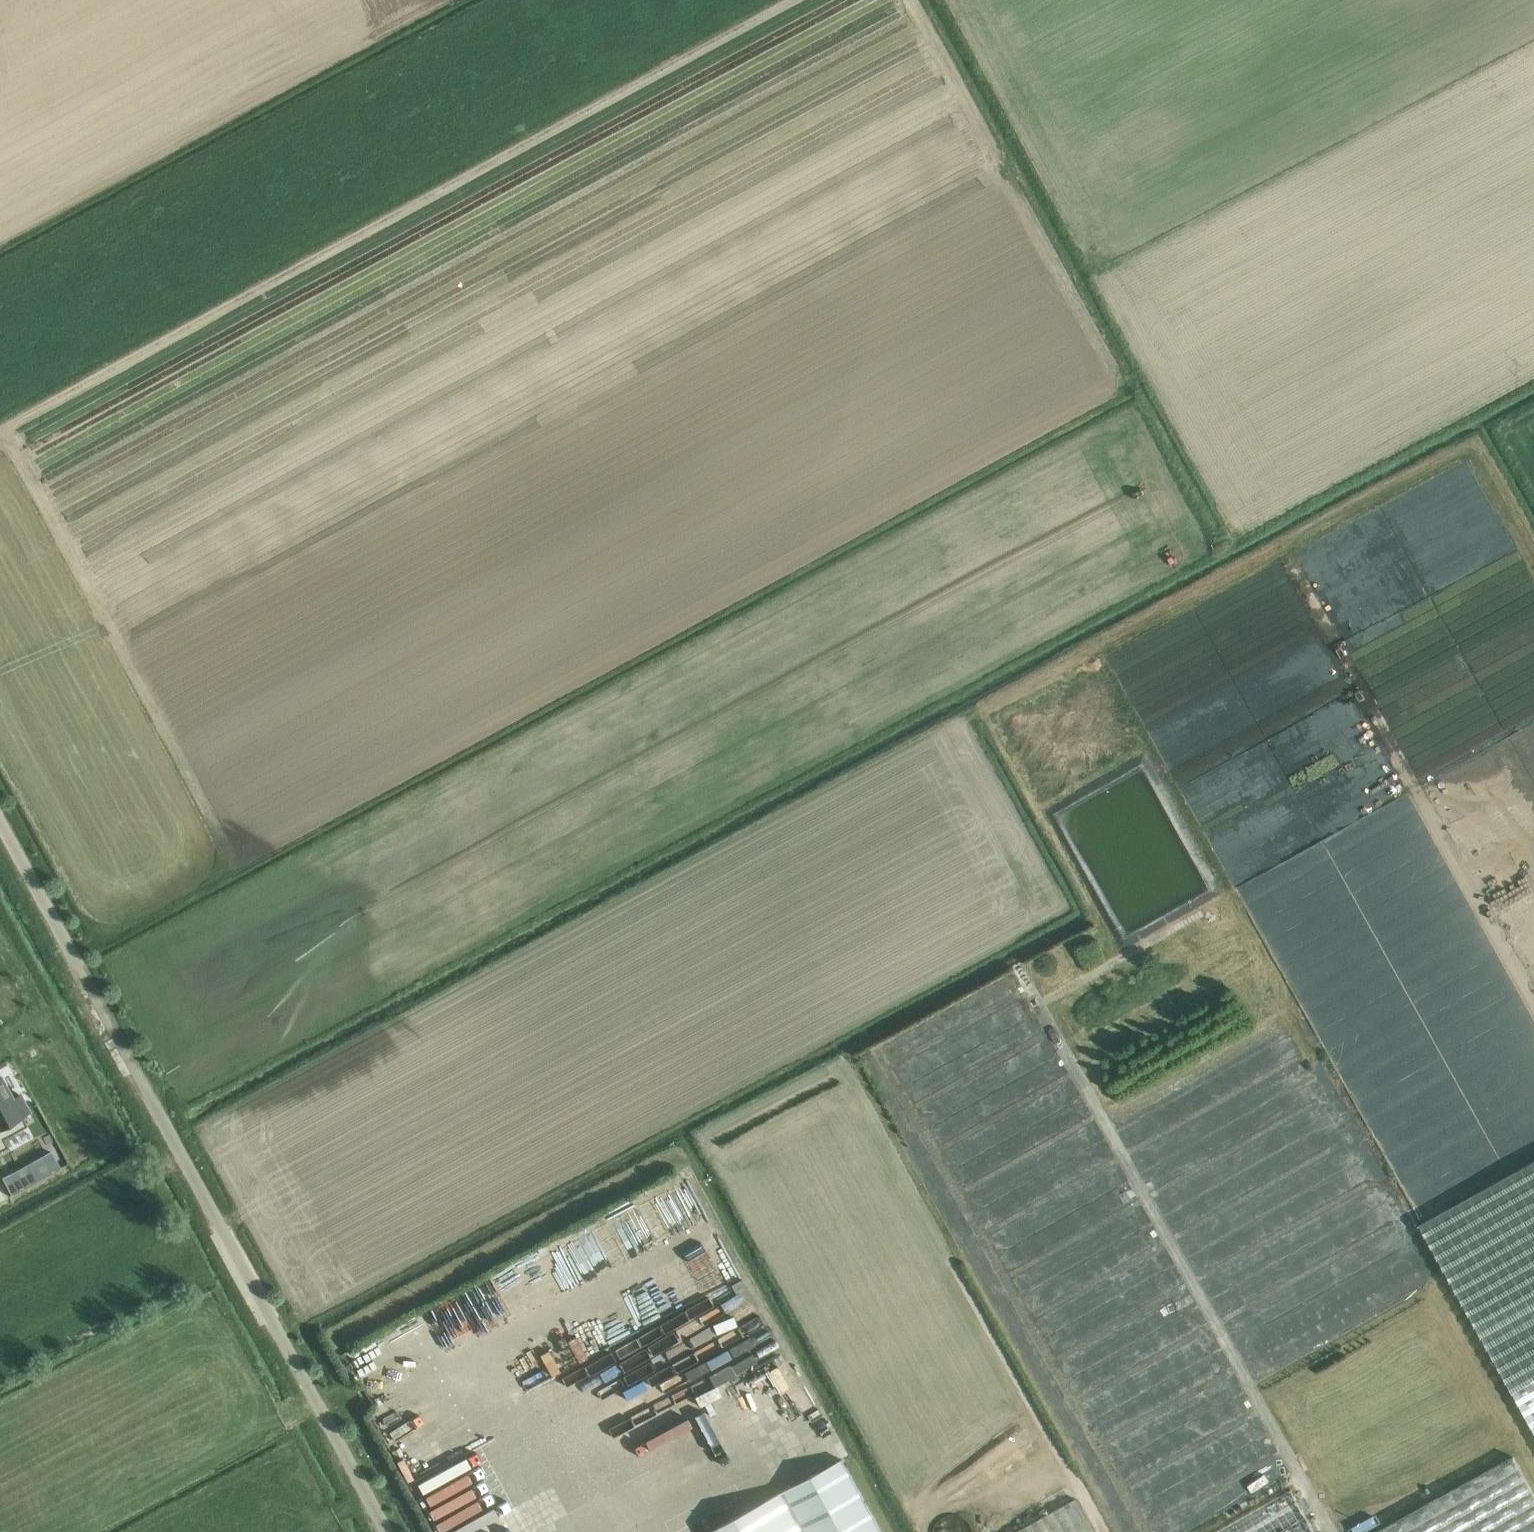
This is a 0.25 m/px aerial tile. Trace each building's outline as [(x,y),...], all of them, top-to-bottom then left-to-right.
[(0,1077),(0,1139),(7,1135),(3,1127),(34,1110),(25,1094),(17,1098),(4,1074),(0,1077)] [(3,1178),(13,1196),(60,1170),(51,1152),(3,1178)] [(1419,1222),(1513,1391),(1512,1391),(1533,1430),(1533,1158),(1419,1222)] [(1514,1456),(1377,1531),(1533,1531),(1533,1493),(1514,1456)] [(781,1491),(804,1531),(884,1531),(843,1457),(781,1491)] [(1209,1531),(1319,1531),(1299,1489),(1209,1531)] [(781,1491),(709,1530),(710,1531),(804,1531),(781,1491)] [(1076,1497),(1014,1531),(1095,1531),(1076,1497)]
